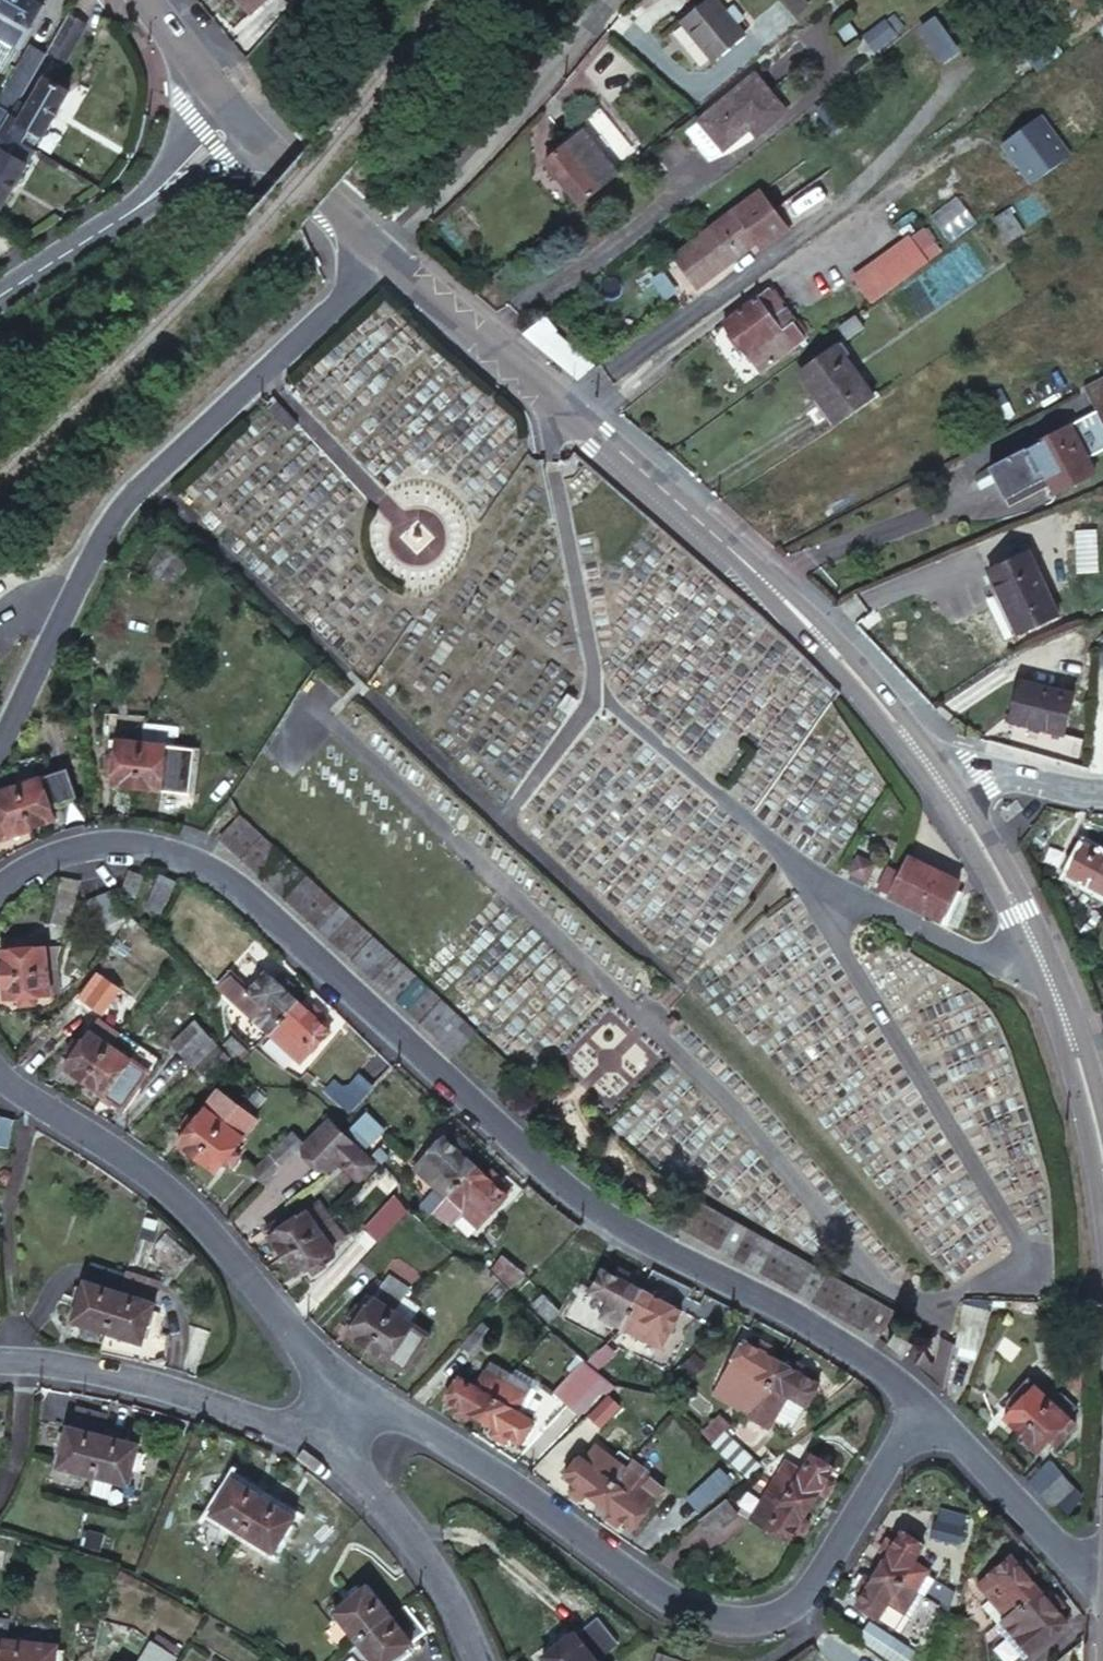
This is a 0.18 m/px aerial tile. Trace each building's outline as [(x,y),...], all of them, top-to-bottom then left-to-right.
[(27,27),(40,5),(32,0),(0,0),(0,11),(27,27)] [(718,0),(709,0),(681,22),(714,60),(746,34),(718,0)] [(804,0),(784,0),(798,15),(809,5),(804,0)] [(1060,35),(1030,58),(1041,72),(1058,60),(1102,27),(1102,10),(1092,1),(1090,0),(1032,0),(1060,35)] [(27,27),(0,11),(0,40),(14,48),(27,27)] [(81,25),(65,14),(47,44),(43,50),(61,60),(81,25)] [(943,60),(960,48),(935,14),(918,27),(943,60)] [(888,44),(878,31),(856,48),(867,60),(888,44)] [(6,116),(14,102),(41,54),(27,46),(0,92),(0,126),(6,116)] [(42,76),(16,122),(15,122),(24,129),(38,136),(65,90),(42,76)] [(786,116),(757,77),(700,121),(723,151),(750,131),(756,139),(786,116)] [(999,140),(1027,182),(1071,154),(1044,111),(999,140)] [(24,129),(15,122),(16,122),(6,116),(0,126),(0,132),(17,142),(24,129)] [(723,151),(700,121),(687,131),(708,157),(714,159),(723,151)] [(598,189),(617,174),(580,130),(562,145),(598,189)] [(17,142),(0,132),(0,152),(9,157),(17,142)] [(30,149),(17,142),(9,157),(21,164),(30,149)] [(586,199),(598,189),(562,145),(542,162),(578,206),(586,199)] [(21,164),(9,157),(0,152),(0,202),(21,164)] [(790,232),(760,192),(733,211),(757,245),(763,252),(790,232)] [(955,195),(930,215),(949,240),(975,221),(955,195)] [(1024,233),(1010,210),(995,219),(1008,242),(1024,233)] [(696,288),(757,245),(733,211),(673,255),(696,288)] [(852,278),(871,303),(905,278),(927,261),(908,237),(852,278)] [(804,339),(767,288),(720,322),(758,372),(765,368),(769,373),(783,362),(780,357),(804,339)] [(552,331),(542,318),(537,322),(521,334),(527,339),(534,345),(552,331)] [(859,328),(851,318),(836,328),(844,338),(859,328)] [(592,363),(552,331),(534,345),(544,354),(564,371),(577,382),(592,363)] [(835,345),(817,357),(822,363),(800,378),(834,425),(872,397),(835,345)] [(796,372),(800,378),(822,363),(817,357),(796,372)] [(1102,424),(1102,373),(1083,383),(1102,424)] [(297,426),(275,402),(266,410),(288,433),(297,426)] [(1090,472),(1068,423),(985,461),(1000,494),(1043,475),(1051,491),(1090,472)] [(1099,572),(1097,530),(1076,531),(1078,574),(1099,572)] [(1052,614),(1023,550),(985,568),(1014,631),(1052,614)] [(381,667),(369,684),(381,695),(396,680),(381,667)] [(1074,693),(1021,680),(1011,724),(1064,737),(1074,693)] [(118,729),(117,739),(141,741),(142,732),(118,729)] [(175,732),(143,729),(142,732),(141,741),(164,744),(174,744),(175,732)] [(141,741),(117,739),(115,739),(113,758),(111,771),(110,786),(135,788),(137,760),(141,741)] [(164,744),(141,741),(137,760),(135,788),(160,790),(161,776),(162,762),(164,744)] [(174,744),(164,744),(162,762),(169,763),(168,777),(161,776),(160,790),(189,793),(193,746),(174,744)] [(169,763),(162,762),(161,776),(168,777),(169,763)] [(13,771),(18,785),(36,778),(27,765),(23,766),(17,768),(13,771)] [(36,778),(18,785),(24,803),(34,830),(56,821),(51,809),(73,800),(61,769),(36,778)] [(3,780),(7,789),(18,785),(13,771),(3,780)] [(7,789),(0,792),(0,833),(3,842),(34,830),(24,803),(18,785),(7,789)] [(243,811),(221,835),(232,844),(254,821),(243,811)] [(232,844),(243,855),(265,832),(254,821),(232,844)] [(253,865),(275,841),(265,832),(243,855),(253,865)] [(263,875),(286,852),(275,841),(253,865),(257,869),(263,875)] [(1080,844),(1064,874),(1102,896),(1102,856),(1080,844)] [(274,885),(296,862),(286,852),(263,875),(274,885)] [(962,882),(909,857),(892,894),(944,919),(962,882)] [(274,885),(286,896),(307,872),(302,867),(296,862),(274,885)] [(149,874),(134,869),(124,896),(140,902),(149,874)] [(296,905),(318,882),(307,872),(286,896),(291,901),(296,905)] [(174,885),(158,878),(142,909),(158,917),(174,885)] [(76,883),(58,879),(46,930),(65,935),(76,883)] [(296,905),(308,917),(329,893),(318,882),(296,905)] [(318,927),(340,903),(329,893),(308,917),(318,927)] [(121,906),(117,894),(85,902),(93,929),(124,921),(121,906)] [(322,931),(329,937),(350,913),(348,911),(340,903),(318,927),(322,931)] [(340,947),(361,923),(350,913),(329,937),(340,947)] [(347,954),(351,957),(373,934),(361,923),(340,947),(347,954)] [(361,967),(383,944),(373,934),(351,957),(361,967)] [(0,950),(0,957),(2,975),(13,974),(46,971),(44,946),(29,947),(28,939),(14,941),(15,949),(0,950)] [(361,967),(372,977),(393,954),(387,948),(383,944),(361,967)] [(57,946),(44,946),(46,971),(59,970),(57,958),(57,946)] [(384,988),(405,965),(393,954),(372,977),(379,983),(384,988)] [(384,988),(394,998),(416,975),(405,965),(384,988)] [(49,996),(46,971),(13,974),(2,975),(4,999),(20,998),(34,997),(49,996)] [(252,1019),(267,1033),(297,1001),(285,990),(275,980),(265,971),(249,987),(247,990),(264,1005),(252,1019)] [(220,989),(252,1019),(264,1005),(247,990),(249,987),(234,974),(220,989)] [(406,1009),(427,986),(423,982),(416,975),(394,998),(403,1007),(406,1009)] [(279,976),(275,980),(285,990),(289,985),(279,976)] [(117,990),(103,981),(87,1005),(100,1013),(117,990)] [(418,1020),(439,998),(427,986),(406,1009),(418,1020)] [(35,1005),(34,997),(20,998),(20,1005),(35,1005)] [(451,1050),(471,1029),(446,1004),(439,998),(418,1020),(424,1025),(451,1050)] [(267,1033),(283,1048),(299,1063),(310,1051),(328,1031),(319,1022),(308,1011),(297,1001),(267,1033)] [(312,1008),(308,1011),(319,1022),(322,1018),(312,1008)] [(118,1035),(98,1021),(89,1033),(109,1048),(118,1035)] [(184,1056),(203,1037),(191,1026),(173,1045),(184,1056)] [(109,1048),(89,1033),(82,1044),(72,1056),(63,1070),(82,1083),(89,1073),(109,1048)] [(156,1062),(118,1035),(109,1048),(127,1062),(120,1073),(125,1077),(116,1089),(111,1085),(102,1099),(121,1112),(156,1062)] [(196,1067),(217,1047),(205,1035),(203,1037),(184,1056),(196,1067)] [(67,1053),(72,1056),(82,1044),(75,1040),(67,1053)] [(231,1040),(221,1051),(229,1059),(234,1064),(245,1053),(231,1040)] [(400,1059),(388,1047),(368,1070),(380,1082),(400,1059)] [(127,1062),(109,1048),(89,1073),(82,1083),(102,1099),(111,1085),(120,1073),(127,1062)] [(211,1079),(229,1059),(221,1051),(219,1049),(200,1069),(211,1079)] [(125,1077),(120,1073),(111,1085),(116,1089),(125,1077)] [(333,1120),(338,1124),(369,1090),(356,1078),(341,1092),(332,1084),(321,1096),(329,1105),(324,1111),(333,1120)] [(235,1106),(217,1092),(197,1119),(188,1130),(178,1144),(196,1158),(216,1132),(235,1106)] [(254,1121),(235,1106),(216,1132),(196,1158),(216,1172),(226,1158),(234,1147),(254,1121)] [(183,1127),(188,1130),(197,1119),(192,1115),(183,1127)] [(364,1115),(347,1133),(358,1144),(362,1148),(366,1153),(384,1134),(364,1115)] [(342,1128),(340,1126),(338,1124),(333,1120),(303,1149),(330,1175),(338,1166),(354,1148),(358,1144),(347,1133),(342,1128)] [(478,1164),(467,1153),(456,1143),(446,1134),(428,1155),(417,1168),(432,1182),(448,1197),(464,1179),(478,1164)] [(289,1163),(303,1149),(292,1137),(253,1175),(265,1186),(289,1163)] [(460,1140),(456,1143),(467,1153),(470,1149),(460,1140)] [(240,1151),(234,1147),(226,1158),(231,1163),(240,1151)] [(375,1167),(354,1148),(338,1166),(358,1184),(375,1167)] [(491,1176),(478,1164),(464,1179),(448,1197),(452,1200),(446,1206),(458,1217),(465,1210),(481,1226),(492,1213),(511,1194),(501,1185),(491,1176)] [(495,1171),(491,1176),(501,1185),(505,1180),(495,1171)] [(515,1190),(505,1180),(501,1185),(511,1194),(515,1190)] [(338,1212),(326,1196),(289,1223),(285,1217),(258,1235),(277,1263),(289,1253),(317,1236),(335,1216),(338,1212)] [(452,1200),(448,1197),(443,1203),(446,1206),(452,1200)] [(692,1234),(708,1207),(695,1200),(694,1200),(680,1226),(692,1234)] [(692,1234),(705,1241),(721,1214),(708,1207),(692,1234)] [(354,1233),(338,1212),(335,1216),(317,1236),(289,1253),(277,1263),(291,1282),(304,1273),(317,1264),(328,1256),(327,1252),(354,1233)] [(719,1249),(733,1222),(721,1214),(705,1241),(716,1248),(719,1249)] [(732,1256),(747,1230),(741,1226),(733,1222),(719,1249),(732,1256)] [(745,1264),(760,1237),(747,1230),(732,1256),(745,1264)] [(757,1271),(773,1245),(760,1237),(745,1264),(750,1267),(757,1271)] [(770,1279),(785,1252),(781,1250),(773,1245),(757,1271),(770,1279)] [(777,1283),(783,1287),(798,1259),(785,1252),(770,1279),(777,1283)] [(493,1270),(512,1287),(513,1289),(523,1278),(502,1259),(493,1270)] [(796,1293),(811,1266),(798,1259),(783,1287),(796,1293)] [(321,1269),(317,1264),(304,1273),(308,1279),(321,1269)] [(796,1293),(809,1301),(824,1274),(820,1271),(811,1266),(796,1293)] [(602,1316),(624,1326),(644,1287),(628,1280),(615,1274),(603,1268),(591,1292),(609,1300),(602,1316)] [(617,1269),(615,1274),(628,1280),(630,1275),(617,1269)] [(117,1287),(120,1279),(111,1275),(109,1280),(85,1271),(81,1285),(114,1296),(117,1287)] [(405,1293),(409,1289),(387,1273),(372,1295),(393,1309),(405,1293)] [(822,1309),(838,1282),(824,1274),(809,1301),(815,1305),(822,1309)] [(837,1317),(852,1290),(846,1286),(838,1282),(822,1309),(837,1317)] [(81,1285),(69,1321),(102,1332),(114,1296),(81,1285)] [(624,1326),(642,1336),(650,1321),(669,1331),(682,1306),(670,1300),(656,1293),(644,1287),(624,1326)] [(658,1289),(656,1293),(670,1300),(672,1296),(658,1289)] [(846,1323),(850,1326),(865,1298),(852,1290),(837,1317),(846,1323)] [(393,1309),(413,1323),(424,1306),(405,1293),(393,1309)] [(379,1330),(393,1309),(372,1295),(363,1310),(355,1320),(346,1334),(367,1347),(379,1330)] [(114,1296),(102,1332),(140,1345),(152,1309),(114,1296)] [(539,1313),(551,1324),(560,1315),(542,1296),(532,1307),(539,1313)] [(864,1333),(880,1306),(874,1303),(865,1298),(850,1326),(864,1333)] [(986,1305),(966,1302),(964,1309),(957,1340),(955,1347),(977,1352),(986,1305)] [(355,1320),(363,1310),(357,1306),(350,1317),(355,1320)] [(893,1313),(880,1306),(864,1333),(870,1336),(877,1341),(893,1313)] [(404,1337),(413,1323),(393,1309),(379,1330),(367,1347),(388,1361),(397,1349),(404,1337)] [(397,1349),(388,1361),(405,1372),(430,1333),(413,1323),(404,1337),(409,1340),(402,1351),(397,1349)] [(495,1334),(484,1323),(462,1346),(473,1357),(495,1334)] [(897,1334),(888,1347),(899,1355),(903,1357),(912,1343),(897,1334)] [(409,1340),(404,1337),(397,1349),(402,1351),(409,1340)] [(777,1360),(764,1353),(753,1346),(741,1340),(717,1384),(733,1393),(728,1404),(742,1412),(756,1398),(777,1360)] [(756,1342),(753,1346),(764,1353),(766,1347),(756,1342)] [(610,1383),(587,1360),(552,1396),(576,1419),(610,1383)] [(792,1368),(777,1360),(756,1398),(742,1412),(739,1415),(765,1430),(786,1393),(805,1403),(817,1382),(805,1375),(792,1368)] [(513,1375),(493,1362),(486,1372),(506,1384),(513,1375)] [(796,1363),(792,1368),(805,1375),(808,1370),(796,1363)] [(506,1384),(486,1372),(477,1386),(459,1376),(446,1397),(457,1404),(469,1411),(475,1416),(484,1421),(487,1415),(506,1384)] [(534,1388),(513,1375),(506,1384),(528,1398),(534,1388)] [(528,1398),(506,1384),(487,1415),(484,1421),(497,1428),(508,1436),(520,1443),(534,1420),(520,1412),(528,1398)] [(711,1394),(728,1404),(733,1393),(717,1384),(711,1394)] [(1055,1401),(1035,1384),(1024,1397),(1015,1408),(1004,1419),(1024,1436),(1055,1401)] [(1010,1403),(1015,1408),(1024,1397),(1018,1393),(1010,1403)] [(617,1407),(606,1396),(588,1417),(599,1427),(617,1407)] [(1071,1416),(1055,1401),(1024,1436),(1041,1451),(1051,1441),(1060,1430),(1071,1416)] [(466,1417),(469,1411),(457,1404),(454,1411),(466,1417)] [(721,1433),(728,1426),(719,1416),(702,1434),(711,1443),(721,1433)] [(99,1435),(65,1427),(57,1464),(90,1472),(93,1460),(99,1435)] [(505,1441),(508,1436),(497,1428),(493,1434),(505,1441)] [(1065,1434),(1060,1430),(1051,1441),(1056,1444),(1065,1434)] [(755,1468),(721,1433),(711,1443),(746,1478),(755,1468)] [(136,1443),(99,1435),(93,1460),(90,1472),(93,1473),(111,1477),(128,1481),(136,1443)] [(784,1462),(772,1482),(808,1505),(816,1491),(824,1478),(831,1467),(808,1453),(797,1471),(784,1462)] [(624,1469),(604,1454),(594,1469),(578,1457),(564,1479),(576,1488),(588,1496),(599,1504),(624,1469)] [(645,1484),(624,1469),(599,1504),(611,1512),(623,1520),(634,1529),(649,1507),(650,1508),(666,1490),(650,1478),(645,1484)] [(105,1502),(111,1477),(93,1473),(87,1498),(105,1502)] [(1063,1476),(1041,1497),(1051,1508),(1073,1487),(1063,1476)] [(262,1496),(230,1478),(210,1512),(241,1530),(253,1510),(262,1496)] [(830,1482),(824,1478),(816,1491),(823,1494),(830,1482)] [(772,1482),(760,1501),(772,1509),(761,1527),(784,1541),(791,1529),(799,1517),(808,1505),(772,1482)] [(718,1496),(708,1484),(683,1504),(693,1516),(718,1496)] [(585,1500),(588,1496),(576,1488),(573,1492),(585,1500)] [(295,1516),(262,1496),(253,1510),(241,1530),(275,1550),(295,1516)] [(734,1519),(723,1505),(700,1522),(711,1536),(734,1519)] [(620,1524),(623,1520),(611,1512),(609,1516),(620,1524)] [(806,1521),(799,1517),(791,1529),(798,1533),(806,1521)] [(964,1532),(938,1524),(934,1537),(960,1545),(964,1532)] [(900,1530),(892,1543),(886,1555),(878,1568),(911,1586),(918,1590),(924,1577),(928,1570),(913,1562),(924,1542),(900,1530)] [(881,1552),(886,1555),(892,1543),(887,1540),(881,1552)] [(989,1602),(1003,1618),(1037,1589),(1029,1579),(1020,1568),(1010,1557),(989,1574),(1002,1591),(989,1602)] [(1024,1564),(1020,1568),(1029,1579),(1033,1575),(1024,1564)] [(878,1568),(871,1583),(864,1596),(859,1605),(904,1630),(925,1594),(918,1590),(911,1586),(878,1568)] [(925,1594),(932,1582),(924,1577),(918,1590),(925,1594)] [(858,1592),(864,1596),(871,1583),(864,1580),(858,1592)] [(389,1612),(369,1586),(337,1610),(357,1636),(364,1631),(384,1616),(389,1612)] [(1003,1618),(1017,1635),(1030,1624),(1043,1640),(1065,1623),(1057,1613),(1048,1603),(1037,1589),(1003,1618)] [(1053,1599),(1048,1603),(1057,1613),(1062,1609),(1053,1599)] [(401,1606),(391,1613),(413,1643),(424,1636),(401,1606)] [(389,1612),(384,1616),(364,1631),(357,1636),(376,1660),(391,1660),(413,1643),(391,1613),(389,1612)] [(576,1635),(596,1660),(598,1660),(619,1645),(597,1618),(576,1635)] [(861,1642),(883,1659),(886,1660),(912,1660),(919,1650),(876,1621),(861,1642)] [(576,1635),(574,1632),(542,1657),(544,1660),(596,1660),(576,1635)] [(6,1647),(5,1660),(50,1660),(50,1646),(6,1647)] [(149,1646),(140,1660),(173,1660),(149,1646)]
